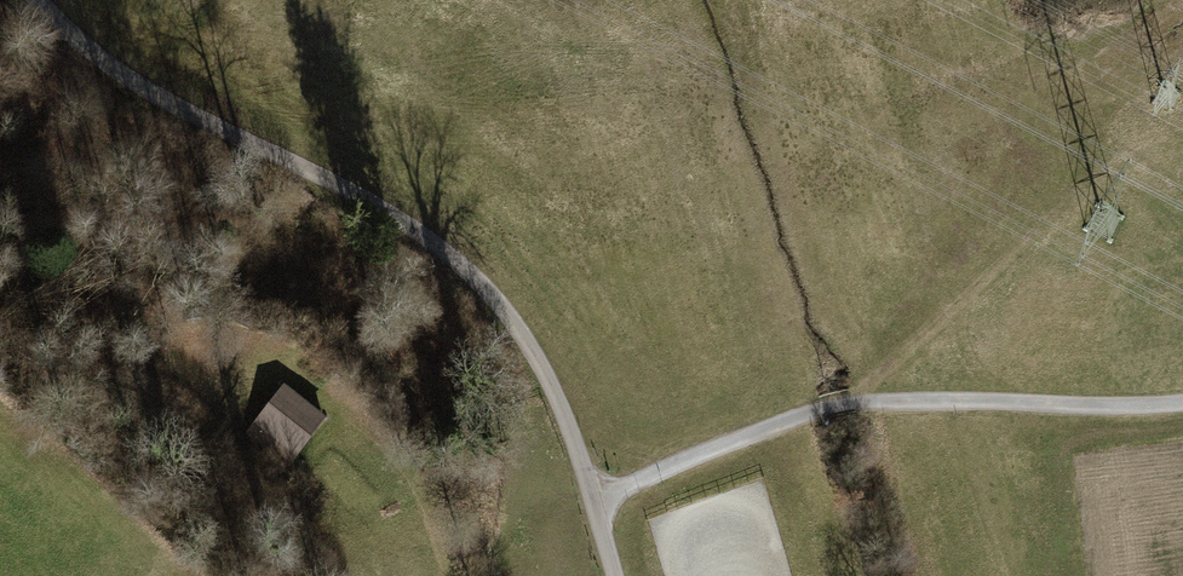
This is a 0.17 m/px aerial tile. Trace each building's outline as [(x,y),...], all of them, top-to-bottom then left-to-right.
[(328,418),(284,384),(245,433),(289,467),(328,418)]
